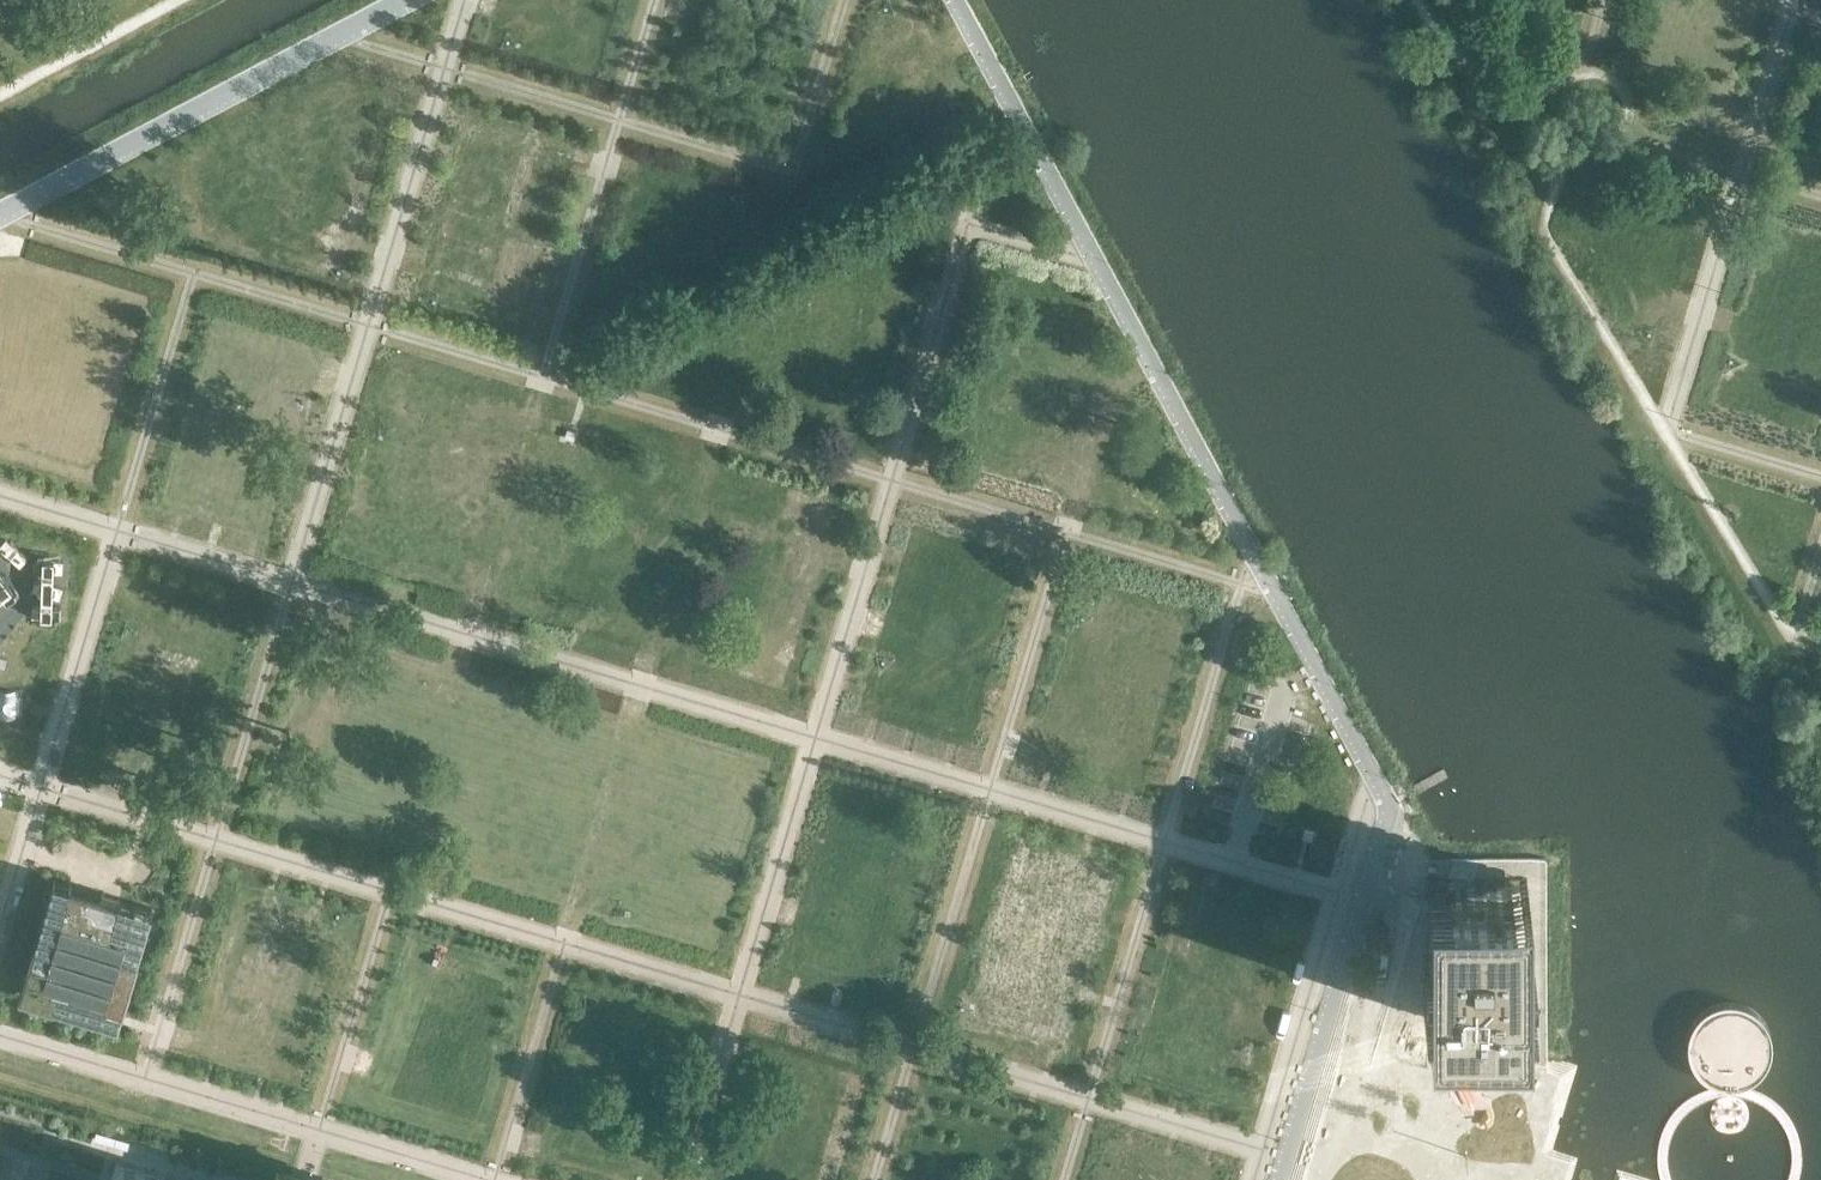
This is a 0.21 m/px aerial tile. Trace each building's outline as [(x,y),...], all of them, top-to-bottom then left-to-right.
[(6,538),(0,546),(0,549),(20,566),(28,557),(6,538)] [(38,561),(34,561),(34,572),(42,572),(41,582),(35,580),(32,591),(41,594),(41,606),(32,605),(31,618),(35,618),(35,624),(57,625),(56,618),(61,619),(61,606),(54,606),(54,598),(59,599),(63,588),(53,585),(54,573),(62,573),(62,561),(45,561),(45,555),(38,556),(38,561)] [(3,599),(7,605),(17,598),(14,595),(18,592),(5,574),(1,577),(0,576),(0,601),(3,599)] [(0,689),(0,719),(22,719),(22,689),(0,689)] [(1527,877),(1427,877),(1427,1019),(1428,1019),(1428,1067),(1526,1067),(1526,1019),(1527,1019),(1527,877)] [(112,985),(128,990),(152,908),(119,898),(69,883),(54,879),(29,961),(45,966),(41,980),(25,975),(20,993),(102,1018),(106,1004),(107,1001),(112,985)] [(1697,1020),(1688,1039),(1690,1061),(1703,1078),(1722,1087),(1730,1088),(1737,1087),(1750,1082),(1764,1070),(1771,1053),(1768,1032),(1756,1014),(1736,1005),(1715,1008),(1697,1020)] [(116,1161),(111,1179),(180,1179),(116,1161)] [(275,1167),(271,1179),(319,1179),(275,1167)]
